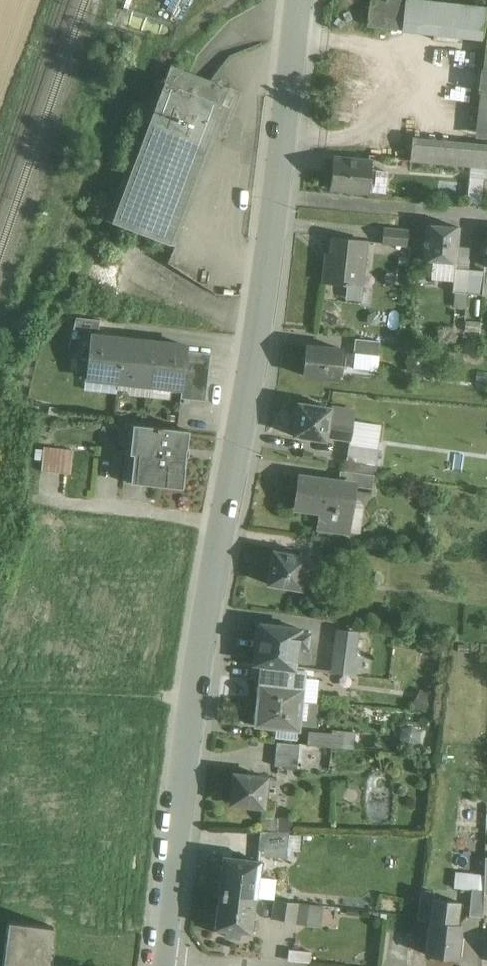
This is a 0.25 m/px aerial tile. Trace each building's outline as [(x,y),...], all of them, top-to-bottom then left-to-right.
[(430,0),(374,0),(371,25),(486,37),(486,6),(430,0)] [(477,136),(416,130),(413,157),(486,165),(486,39),(477,136)] [(111,224),(170,245),(228,88),(170,67),(111,224)] [(331,188),(371,192),(375,156),(335,152),(331,188)] [(455,257),(459,221),(428,217),(424,253),(455,257)] [(385,225),(384,239),(406,241),(407,227),(385,225)] [(323,276),(366,280),(371,237),(328,232),(323,276)] [(86,372),(120,376),(126,332),(92,327),(86,372)] [(120,376),(151,380),(156,335),(126,332),(120,376)] [(151,380),(184,384),(188,349),(190,339),(156,335),(151,380)] [(341,340),(305,336),(302,370),(338,374),(341,340)] [(380,354),(382,341),(358,337),(356,349),(380,354)] [(213,352),(188,349),(184,384),(182,398),(207,401),(213,352)] [(295,395),(292,425),(331,429),(334,399),(295,395)] [(123,476),(185,483),(191,425),(129,418),(123,476)] [(320,528),(350,532),(357,476),(299,468),(294,507),(322,511),(320,528)] [(267,580),(304,585),(309,548),(272,544),(267,580)] [(260,610),(254,656),(265,657),(298,662),(305,616),(260,610)] [(362,628),(340,625),(334,667),(357,670),(362,628)] [(265,657),(260,697),(301,703),(306,663),(298,662),(265,657)] [(298,726),(301,703),(260,697),(257,720),(298,726)] [(358,746),(358,732),(311,731),(311,745),(358,746)] [(276,742),(275,764),(301,765),(302,743),(276,742)] [(226,801),(263,806),(268,772),(231,767),(226,801)] [(262,817),(262,855),(291,856),(292,818),(262,817)] [(224,853),(219,892),(255,897),(260,858),(224,853)] [(251,929),(255,897),(219,892),(215,925),(251,929)] [(432,894),(428,950),(459,952),(463,896),(432,894)] [(275,917),(326,924),(329,904),(277,897),(275,917)] [(3,965),(48,965),(52,927),(8,921),(3,965)]
